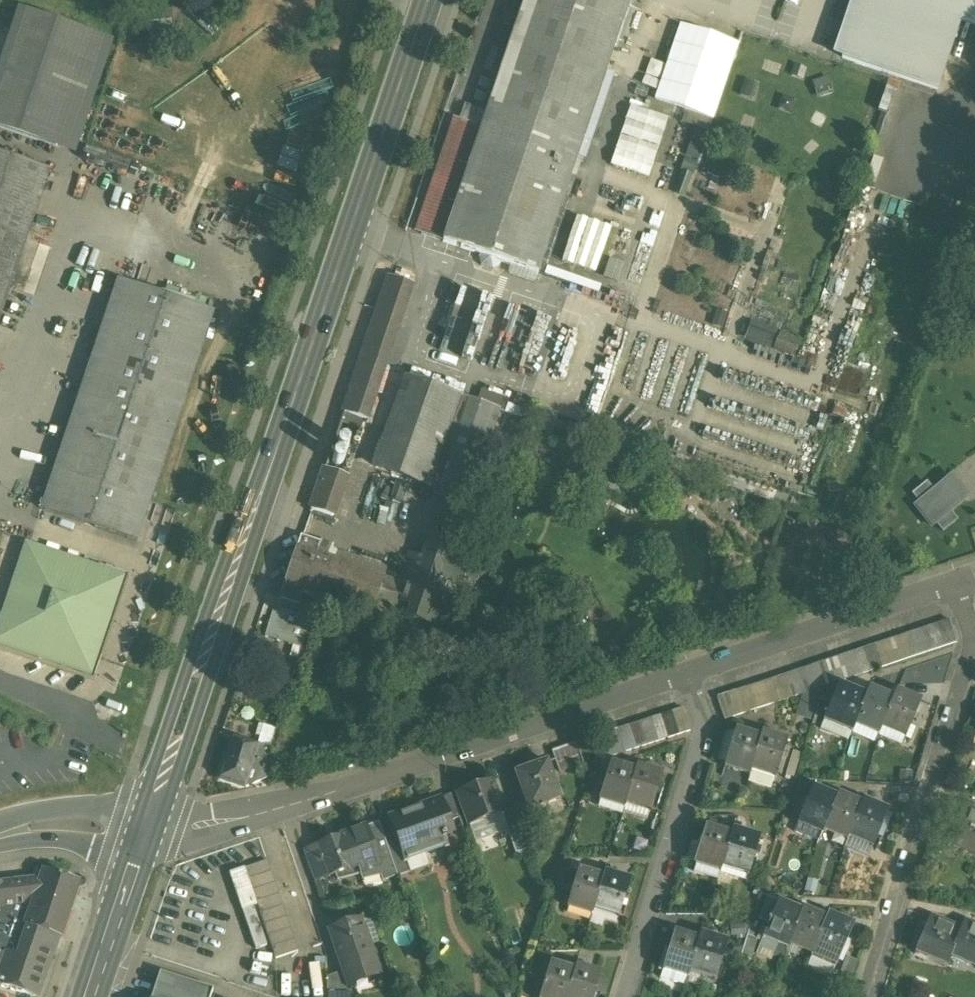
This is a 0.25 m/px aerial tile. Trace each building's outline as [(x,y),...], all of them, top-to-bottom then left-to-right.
[(443,243),(480,255),(501,262),(538,274),(630,0),(525,0),(481,129),(443,242),(443,243)] [(841,58),(936,90),(960,20),(974,25),(974,0),(861,0),(841,58)] [(18,10),(0,65),(0,130),(56,149),(94,35),(18,10)] [(717,118),(735,39),(671,24),(653,104),(717,118)] [(647,179),(665,118),(626,105),(607,166),(647,179)] [(459,121),(421,235),(443,242),(481,129),(459,121)] [(0,155),(0,317),(10,287),(10,288),(49,172),(0,155)] [(556,262),(591,274),(607,227),(572,216),(556,262)] [(501,262),(480,255),(479,258),(481,266),(493,270),(500,265),(501,262)] [(539,278),(591,296),(594,286),(542,269),(539,278)] [(389,277),(360,362),(383,371),(412,286),(389,277)] [(214,313),(118,281),(41,510),(137,542),(214,313)] [(741,337),(788,356),(795,338),(748,319),(741,337)] [(383,371),(360,362),(342,415),(365,424),(383,371)] [(455,395),(406,379),(375,468),(424,485),(455,395)] [(476,403),(455,395),(424,485),(446,493),(476,403)] [(446,493),(440,511),(462,518),(498,410),(476,403),(446,493)] [(528,412),(508,405),(505,414),(525,421),(528,412)] [(347,477),(324,468),(310,510),(331,517),(333,516),(347,477)] [(948,481),(933,494),(926,486),(912,497),(919,505),(915,508),(931,528),(935,525),(942,533),(956,523),(949,514),(964,501),(948,481)] [(440,511),(439,511),(430,538),(446,544),(447,541),(449,542),(457,540),(465,519),(462,518),(440,511)] [(319,543),(301,538),(297,548),(280,598),(299,604),(302,593),(371,616),(378,596),(383,580),(384,577),(316,554),(319,543)] [(421,564),(408,560),(400,586),(383,580),(378,596),(414,608),(411,618),(432,625),(441,600),(435,598),(441,581),(446,583),(458,548),(446,544),(430,538),(429,538),(421,564)] [(27,548),(0,629),(0,644),(90,674),(122,580),(27,548)] [(458,548),(446,583),(465,589),(470,577),(473,578),(479,578),(484,574),(486,568),(484,563),(479,559),(476,558),(477,554),(458,548)] [(309,623),(272,612),(264,638),(301,649),(309,623)] [(949,619),(938,623),(945,645),(957,642),(949,619)] [(938,623),(927,626),(935,649),(945,645),(938,623)] [(927,626),(916,630),(924,653),(935,649),(927,626)] [(916,630),(906,634),(913,656),(924,653),(916,630)] [(906,634),(895,637),(903,660),(913,656),(906,634)] [(895,637),(884,641),(892,664),(903,660),(895,637)] [(884,641),(874,645),(881,667),(892,664),(884,641)] [(881,667),(874,645),(863,648),(871,671),(881,667)] [(871,671),(863,648),(852,652),(860,675),(871,671)] [(852,652),(841,656),(849,678),(860,675),(852,652)] [(849,678),(841,656),(830,659),(838,682),(849,678)] [(838,682),(830,659),(814,665),(822,687),(838,682)] [(822,687),(814,665),(803,669),(811,691),(822,687)] [(803,669),(792,672),(800,695),(811,691),(803,669)] [(800,695),(792,672),(781,676),(789,698),(800,695)] [(781,676),(771,679),(778,701),(779,702),(789,698),(781,676)] [(771,679),(760,683),(768,705),(778,701),(771,679)] [(768,705),(760,683),(749,686),(757,708),(768,705)] [(866,697),(838,685),(826,715),(853,727),(857,719),(866,697)] [(757,708),(749,686),(739,690),(746,712),(757,708)] [(746,712),(739,690),(728,693),(736,716),(746,712)] [(893,700),(869,690),(866,697),(857,719),(880,730),(883,722),(893,700)] [(893,700),(883,722),(907,732),(920,702),(896,692),(893,700)] [(728,693),(716,697),(724,719),(736,716),(728,693)] [(682,708),(671,712),(678,734),(690,730),(682,708)] [(671,712),(660,715),(667,738),(678,734),(671,712)] [(660,715),(649,719),(657,741),(667,738),(660,715)] [(853,727),(826,715),(823,721),(820,728),(848,740),(853,727)] [(657,741),(649,719),(638,722),(646,745),(657,741)] [(638,722),(628,726),(635,748),(646,745),(638,722)] [(276,730),(258,725),(255,736),(260,738),(257,745),(258,746),(271,745),(276,730)] [(628,726),(617,729),(625,752),(635,748),(628,726)] [(617,729),(601,734),(595,751),(612,756),(625,752),(617,729)] [(760,738),(735,730),(725,763),(751,771),(760,738)] [(787,741),(762,733),(760,738),(751,771),(775,778),(787,741)] [(257,745),(232,737),(218,780),(244,789),(244,788),(258,746),(257,745)] [(576,743),(551,752),(559,772),(583,763),(576,743)] [(271,745),(258,746),(244,788),(270,777),(276,759),(268,756),(271,745)] [(546,762),(515,774),(525,802),(528,812),(529,811),(560,799),(546,762)] [(751,771),(725,763),(723,768),(749,776),(751,771)] [(635,771),(610,764),(599,801),(624,809),(625,805),(635,771)] [(662,774),(637,767),(635,771),(625,805),(650,812),(662,774)] [(749,776),(723,768),(718,784),(744,792),(749,776)] [(491,782),(457,794),(469,826),(502,814),(503,814),(501,810),(491,782)] [(836,799),(812,789),(799,819),(824,829),(825,826),(836,799)] [(451,795),(439,800),(447,823),(448,823),(459,818),(451,795)] [(861,805),(838,796),(836,799),(825,826),(849,836),(850,832),(861,805)] [(439,800),(389,818),(396,836),(405,861),(446,847),(443,839),(446,838),(445,836),(452,834),(448,823),(447,823),(439,800)] [(887,812),(863,801),(861,805),(850,832),(874,842),(887,812)] [(525,802),(513,806),(520,826),(533,821),(529,811),(528,812),(525,802)] [(513,806),(501,810),(503,814),(502,814),(508,830),(508,831),(516,854),(528,850),(520,826),(513,806)] [(962,809),(948,844),(974,856),(974,816),(974,815),(974,814),(962,809)] [(502,814),(469,826),(475,842),(508,831),(508,830),(502,814)] [(378,823),(346,835),(358,867),(357,867),(359,875),(377,869),(382,883),(397,877),(393,865),(384,840),(385,840),(378,823)] [(731,835),(706,828),(694,865),(719,873),(721,869),(731,835)] [(759,838),(732,830),(731,835),(721,869),(747,876),(759,838)] [(346,835),(316,846),(327,877),(328,878),(357,867),(358,867),(346,835)] [(385,840),(384,840),(393,865),(405,861),(396,836),(385,840)] [(316,846),(303,851),(314,882),(327,877),(316,846)] [(267,861),(244,869),(270,945),(275,959),(297,952),(267,861)] [(257,950),(270,945),(244,869),(230,873),(257,950)] [(578,870),(566,908),(591,916),(593,911),(603,878),(578,870)] [(35,902),(26,928),(56,937),(60,939),(79,882),(46,872),(42,882),(35,902)] [(629,881),(604,873),(603,878),(593,911),(618,918),(629,881)] [(37,880),(16,883),(11,901),(9,900),(8,902),(28,901),(35,902),(42,882),(37,880)] [(0,885),(0,903),(8,902),(9,900),(11,901),(16,883),(0,885)] [(8,902),(0,923),(0,952),(7,955),(8,954),(16,957),(26,928),(35,902),(28,901),(8,902)] [(0,903),(0,923),(8,902),(0,903)] [(801,914),(777,903),(765,933),(789,944),(790,940),(801,914)] [(826,920),(803,910),(801,914),(790,940),(814,950),(815,946),(826,920)] [(853,927),(828,916),(826,920),(815,946),(840,957),(853,927)] [(944,923),(930,917),(915,952),(946,965),(950,957),(960,931),(943,924),(944,923)] [(360,919),(329,929),(340,962),(370,952),(360,919)] [(964,923),(960,931),(950,957),(974,967),(974,927),(964,923)] [(16,957),(8,954),(7,955),(4,965),(3,965),(1,971),(2,972),(1,975),(0,974),(0,986),(1,986),(0,987),(7,989),(7,988),(9,989),(10,989),(10,990),(16,993),(17,992),(22,994),(23,994),(32,996),(36,996),(37,994),(38,995),(40,988),(39,988),(40,985),(41,985),(43,978),(42,978),(43,975),(44,975),(46,969),(45,969),(46,966),(47,966),(50,959),(49,959),(50,956),(51,956),(53,950),(52,950),(53,947),(54,947),(56,940),(55,940),(56,937),(26,928),(16,957)] [(699,940),(674,933),(664,965),(689,973),(699,940)] [(726,943),(700,936),(699,940),(689,973),(689,974),(714,981),(726,943)] [(370,952),(340,962),(343,972),(347,985),(349,985),(378,975),(370,952)] [(549,964),(539,996),(566,996),(574,972),(549,964)] [(689,973),(664,965),(662,971),(687,978),(689,974),(689,973)] [(576,967),(574,972),(566,996),(594,996),(601,975),(576,967)] [(687,978),(662,971),(658,986),(683,993),(687,978)] [(327,978),(326,996),(353,996),(349,985),(347,985),(343,972),(327,978)] [(160,973),(152,996),(211,996),(213,990),(160,973)]
